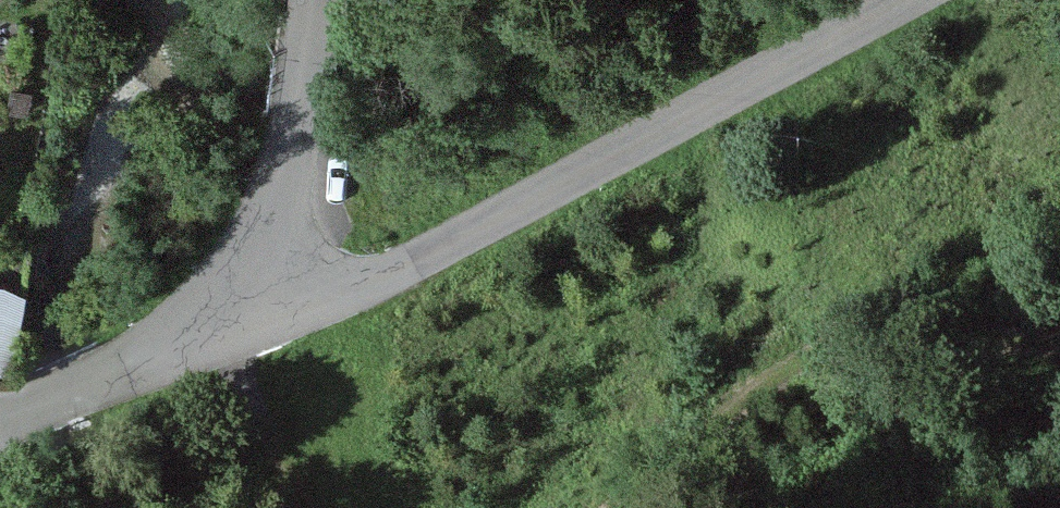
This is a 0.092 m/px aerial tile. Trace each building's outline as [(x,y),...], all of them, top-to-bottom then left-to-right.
[(0,295),(0,373),(10,375),(23,299),(0,295)]
